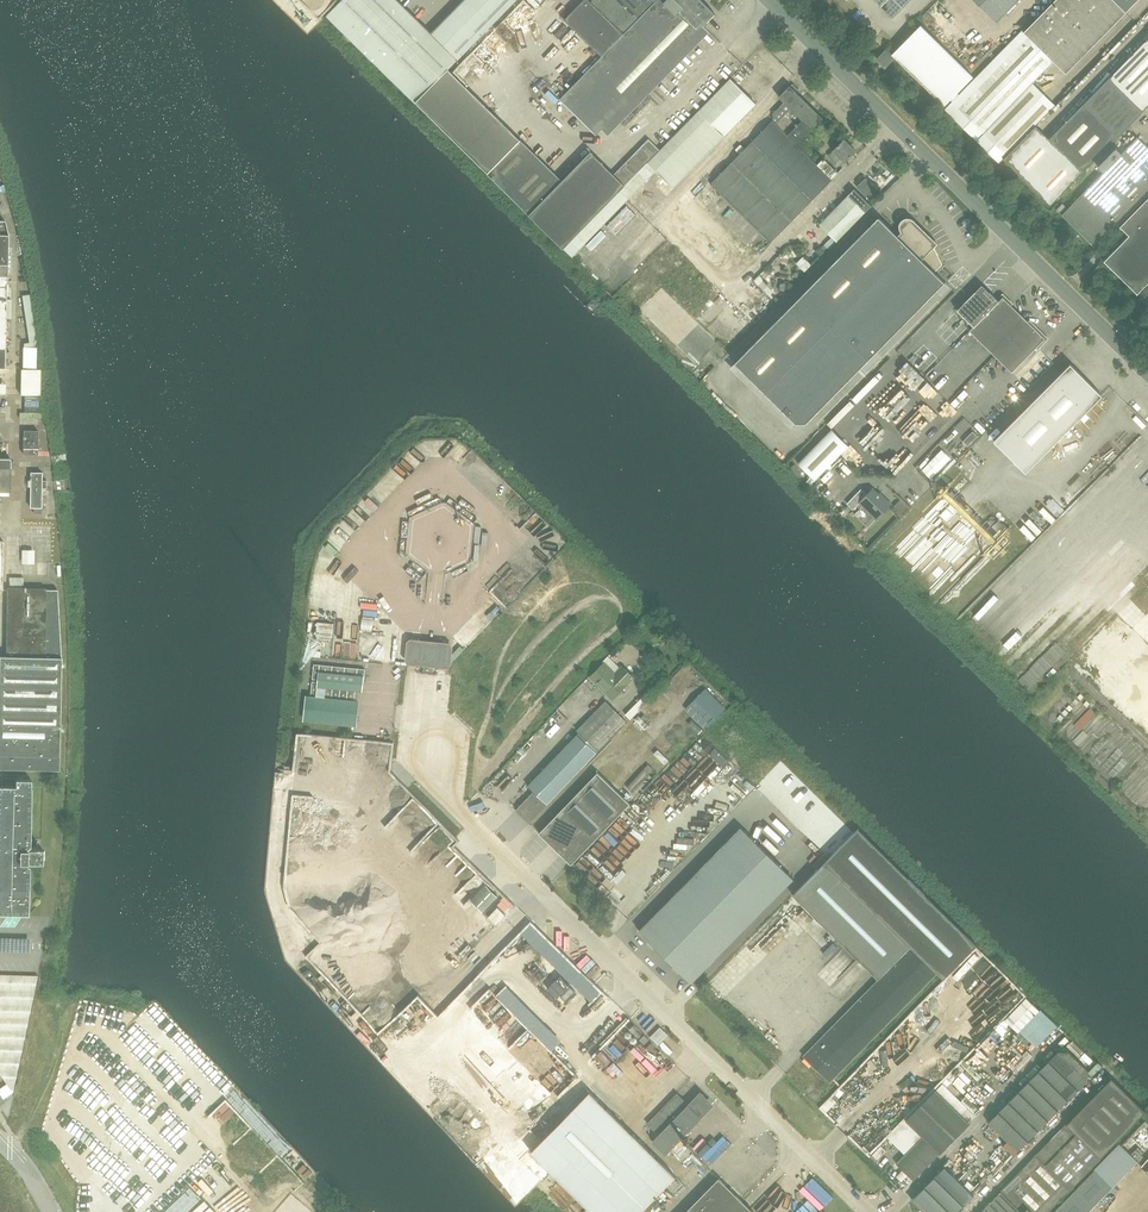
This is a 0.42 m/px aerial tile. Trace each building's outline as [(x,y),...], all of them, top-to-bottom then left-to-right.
[(517,0),(466,0),(432,35),(396,0),(341,0),(326,15),(328,17),(416,103),(450,68),(517,0)] [(602,57),(560,100),(577,117),(594,133),(613,114),(625,126),(651,100),(639,88),(701,25),(703,26),(704,25),(715,14),(701,0),(657,0),(655,2),(602,57)] [(579,3),(564,19),(602,57),(655,2),(652,0),(592,0),(591,1),(590,0),(583,0),(579,3)] [(898,13),(903,8),(895,0),(889,0),(887,2),(898,13)] [(892,55),(945,106),(951,99),(953,101),(945,110),(998,163),(1004,158),(1036,125),(1055,105),(1032,82),(1053,61),(1065,73),(1137,0),(1055,0),(1024,31),(1023,30),(962,92),(960,90),(973,77),(921,26),(892,55)] [(905,0),(895,0),(903,8),(908,3),(905,0)] [(1019,0),(974,0),(996,23),(1019,0)] [(898,13),(887,2),(882,7),(893,18),(898,13)] [(1083,103),(1049,138),(1036,125),(1004,158),(1051,204),(1083,171),(1117,137),(1147,105),(1147,37),(1083,103)] [(886,67),(893,59),(894,58),(886,51),(877,59),(886,67)] [(1060,214),(1095,248),(1147,193),(1147,147),(1136,136),(1134,138),(1127,145),(1120,152),(1114,146),(1096,165),(1102,171),(1066,208),(1061,214),(1060,214)] [(649,138),(614,174),(625,185),(636,174),(660,149),(649,138)] [(521,139),(487,173),(529,215),(563,180),(521,139)] [(591,151),(563,180),(529,215),(543,228),(563,248),(571,239),(625,185),(614,174),(591,151)] [(820,224),(838,242),(872,206),(854,189),(820,224)] [(1123,222),(1132,231),(1103,260),(1136,292),(1147,280),(1147,197),(1123,222)] [(1062,203),(1056,209),(1061,214),(1066,208),(1062,203)] [(945,282),(934,271),(940,264),(936,251),(934,247),(938,243),(914,220),(913,219),(911,218),(910,217),(908,217),(907,217),(905,218),(904,218),(902,219),(901,220),(900,222),(900,223),(899,225),(899,226),(899,228),(900,229),(901,231),(901,232),(898,235),(879,217),(735,362),(796,422),(807,422),(945,282)] [(779,282),(778,290),(785,291),(787,283),(779,282)] [(1138,294),(1147,304),(1147,285),(1138,294)] [(1012,372),(1035,349),(1045,338),(1003,297),(999,301),(990,292),(988,294),(982,288),(976,294),(975,292),(957,310),(966,318),(973,326),(970,330),(1012,372)] [(23,353),(23,368),(36,368),(37,353),(23,353)] [(994,440),(1026,472),(1102,395),(1070,364),(994,440)] [(21,384),(20,394),(39,395),(39,384),(21,384)] [(831,429),(798,463),(815,479),(848,445),(831,429)] [(38,430),(33,430),(23,430),(23,454),(38,454),(38,430)] [(973,431),(963,441),(968,446),(978,436),(973,431)] [(9,491),(9,458),(0,458),(0,491),(9,491)] [(46,480),(41,480),(41,472),(30,472),(30,506),(33,506),(33,512),(41,512),(41,487),(45,487),(46,480)] [(861,489),(853,497),(847,503),(853,509),(859,503),(877,520),(893,504),(880,491),(879,493),(873,487),(866,494),(861,489)] [(3,769),(50,770),(61,770),(61,755),(62,713),(62,657),(57,589),(8,589),(8,656),(0,656),(0,769),(3,769)] [(454,649),(452,646),(411,642),(409,644),(407,665),(410,669),(448,673),(452,671),(452,665),(454,649)] [(609,693),(611,691),(617,698),(629,685),(628,685),(636,678),(624,666),(621,668),(616,673),(606,663),(592,677),(609,693)] [(317,698),(354,702),(355,700),(355,691),(356,690),(363,691),(364,681),(364,678),(365,669),(314,664),(311,695),(311,696),(317,696),(317,698)] [(705,729),(725,709),(705,689),(685,709),(705,729)] [(642,698),(626,715),(631,720),(647,703),(642,698)] [(534,791),(547,803),(598,752),(597,752),(579,734),(529,785),(534,791)] [(598,772),(579,792),(611,823),(630,804),(598,772)] [(28,913),(29,887),(30,860),(42,860),(43,848),(29,848),(31,786),(31,778),(2,778),(2,785),(0,785),(0,912),(28,913)] [(516,810),(529,823),(548,804),(547,803),(534,791),(532,793),(522,803),(517,808),(516,810)] [(611,823),(579,792),(539,833),(552,845),(558,851),(561,854),(572,864),(611,823)] [(639,931),(664,956),(746,874),(767,852),(742,827),(694,875),(639,930),(639,931)] [(791,897),(877,981),(804,1056),(830,1081),(937,972),(942,978),(977,944),(859,828),(791,897)] [(690,982),(690,981),(772,899),(793,878),(767,852),(746,874),(664,956),(690,982)] [(496,903),(486,913),(495,922),(505,912),(496,903)] [(649,1039),(644,1035),(640,1039),(644,1044),(649,1039)] [(1087,1079),(1087,1069),(1068,1051),(1057,1050),(988,1122),(1017,1151),(1087,1079)] [(1112,1077),(1065,1124),(1099,1158),(1146,1110),(1112,1077)] [(923,1136),(940,1153),(970,1122),(936,1090),(906,1120),(923,1136)] [(530,1152),(591,1211),(638,1211),(673,1176),(588,1092),(530,1152)] [(712,1128),(701,1118),(688,1105),(677,1095),(649,1124),(660,1134),(653,1141),(666,1153),(679,1140),(686,1133),(697,1143),(712,1128)] [(820,1109),(837,1125),(845,1116),(843,1114),(846,1111),(831,1097),(820,1109)] [(1065,1124),(1020,1171),(1053,1205),(1099,1158),(1065,1124)] [(909,1174),(914,1179),(940,1153),(923,1136),(897,1163),(899,1165),(903,1169),(909,1174)] [(1119,1144),(1053,1211),(1088,1211),(1113,1187),(1138,1162),(1119,1144)] [(925,1211),(957,1211),(973,1195),(944,1166),(912,1199),(923,1211),(925,1211)] [(980,1211),(1046,1211),(1053,1205),(1020,1171),(980,1211)] [(753,1211),(719,1178),(685,1211),(753,1211)]
